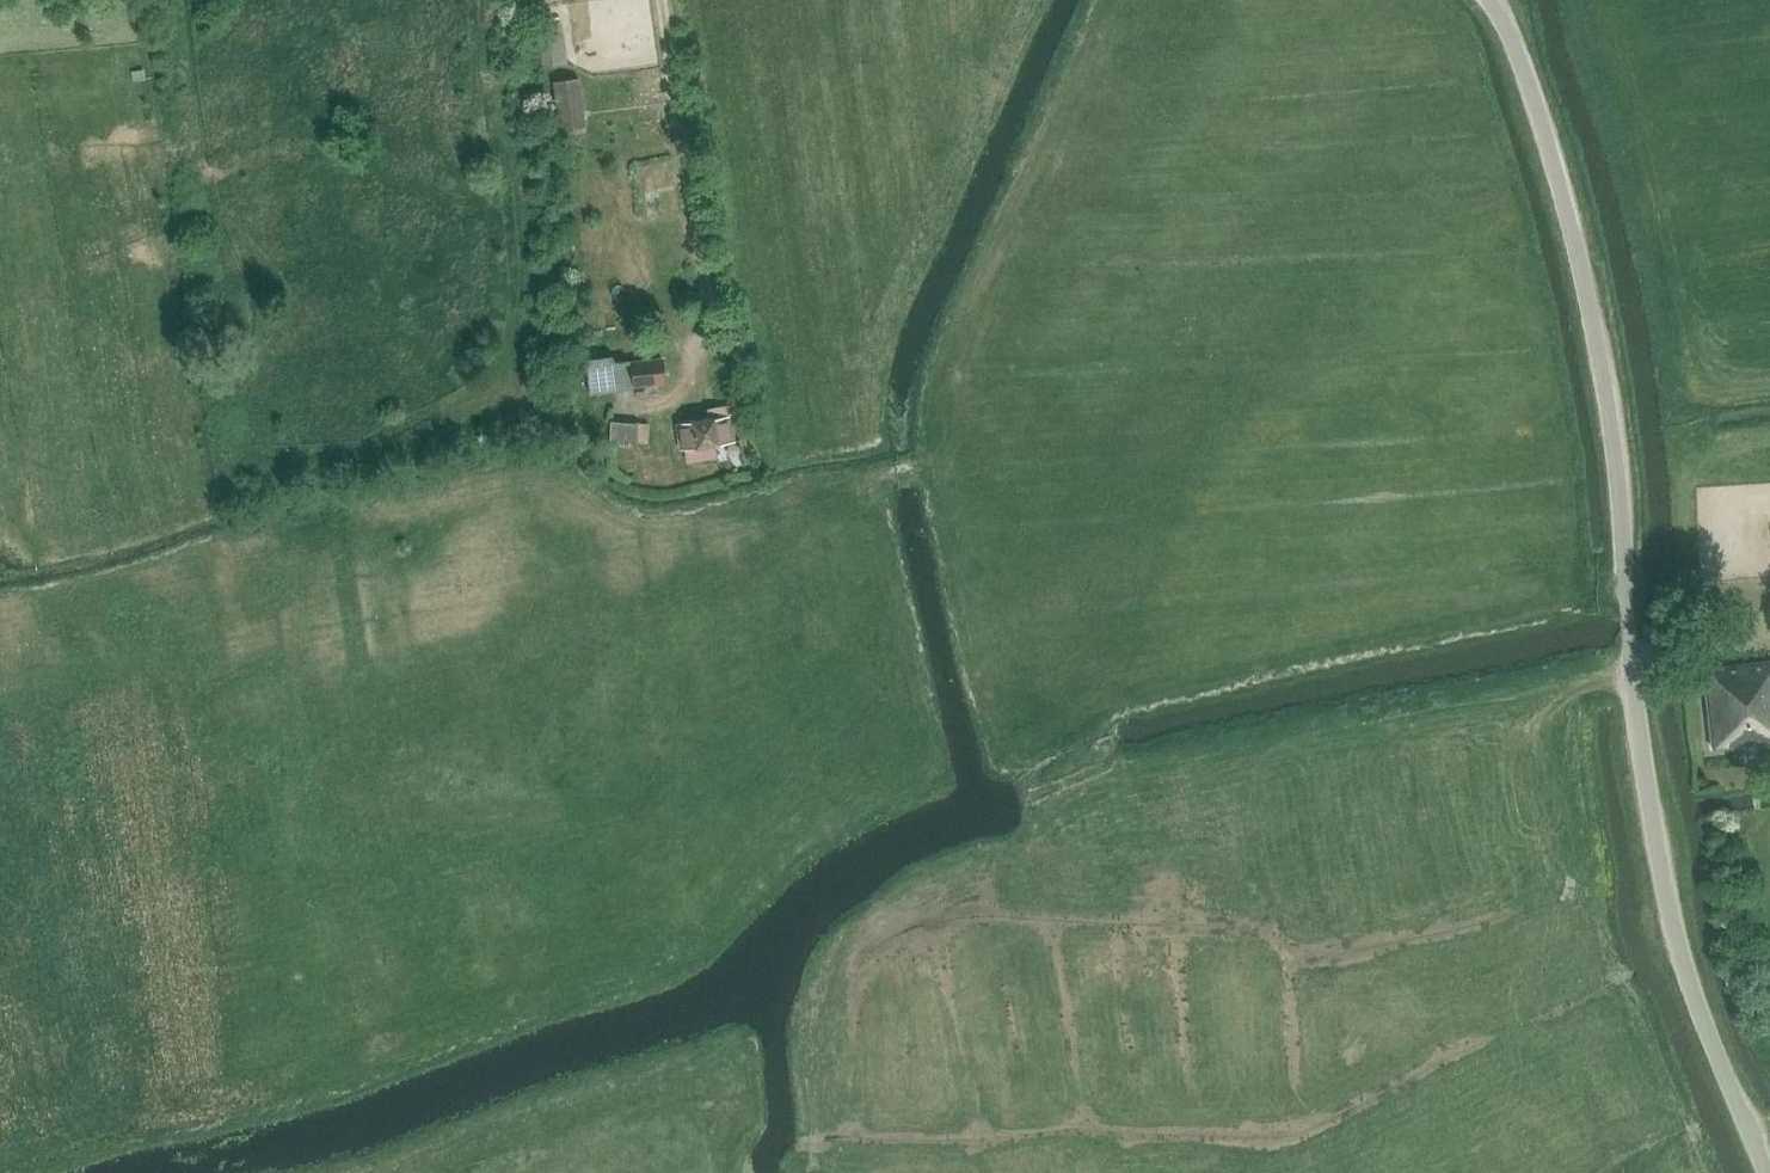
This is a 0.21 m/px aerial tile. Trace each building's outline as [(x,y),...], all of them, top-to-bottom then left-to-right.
[(559,22),(539,25),(545,66),(565,63),(559,22)] [(581,79),(567,80),(552,82),(559,131),(587,127),(581,79)] [(598,357),(586,358),(586,361),(590,393),(608,391),(612,390),(609,362),(608,356),(598,357)] [(660,357),(629,361),(632,386),(663,383),(660,357)] [(723,406),(707,408),(709,419),(677,424),(681,450),(685,449),(687,463),(717,459),(715,445),(733,442),(727,405),(723,406)] [(608,441),(618,442),(647,444),(648,425),(609,421),(608,441)] [(1704,672),(1713,749),(1769,742),(1769,662),(1725,667),(1725,670),(1704,672)]
